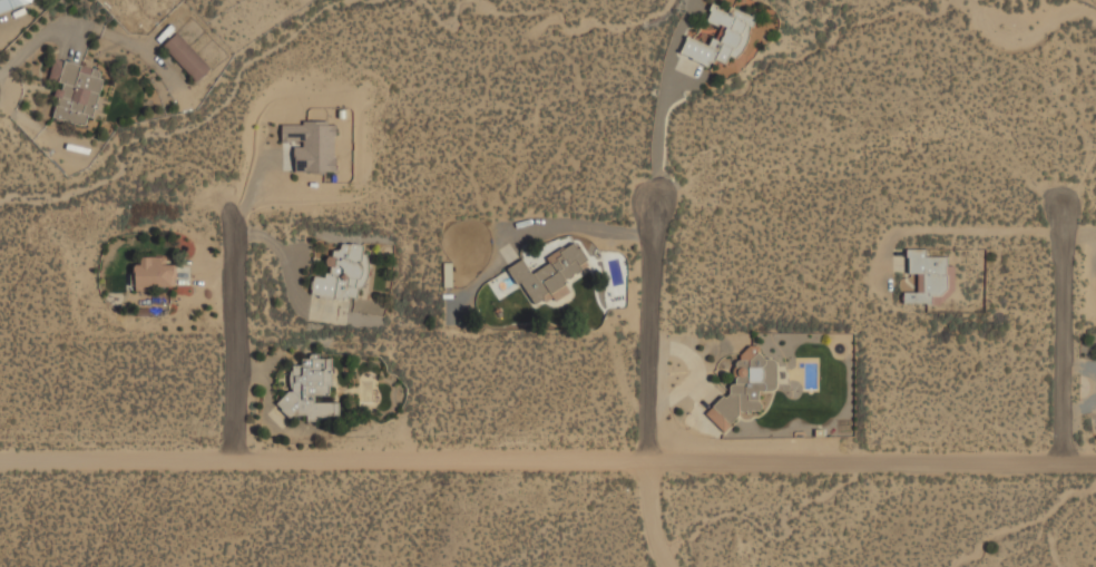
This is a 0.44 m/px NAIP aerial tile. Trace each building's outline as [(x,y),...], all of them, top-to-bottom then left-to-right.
[(30,0),(0,0),(0,11),(30,0)] [(754,17),(713,2),(706,20),(725,27),(720,39),(712,36),(708,43),(686,36),(679,55),(708,66),(712,58),(725,62),(728,55),(738,58),(754,17)] [(196,80),(211,66),(175,30),(160,45),(196,80)] [(51,116),(89,126),(104,69),(53,56),(48,78),(60,80),(51,116)] [(281,123),(282,144),(294,143),(294,172),(335,172),(335,123),(281,123)] [(509,265),(528,305),(550,295),(552,300),(570,292),(562,276),(588,265),(576,241),(544,256),(548,264),(530,272),(523,258),(509,265)] [(311,295),(353,300),(352,310),(380,312),(381,301),(361,299),(366,244),(341,242),(340,251),(329,250),(325,276),(312,275),(311,295)] [(947,256),(927,256),(926,248),(907,248),(907,272),(917,272),(917,291),(903,291),(903,303),(932,303),(932,294),(947,294),(947,256)] [(174,289),(174,265),(164,265),(164,255),(133,255),(133,289),(174,289)] [(759,412),(759,390),(776,390),(775,359),(760,359),(760,346),(735,348),(735,383),(728,383),(728,399),(710,399),(710,428),(727,428),(727,412),(759,412)] [(337,418),(339,402),(315,400),(315,393),(330,394),(331,355),(301,354),(301,364),(291,364),(288,392),(277,392),(276,413),(305,414),(305,417),(337,418)]
